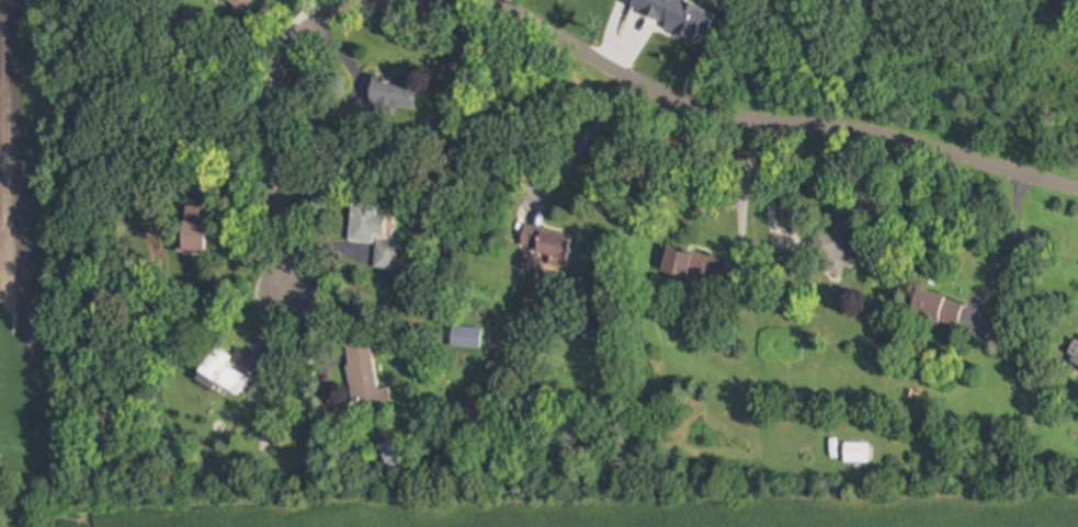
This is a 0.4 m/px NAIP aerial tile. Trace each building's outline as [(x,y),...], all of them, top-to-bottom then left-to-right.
[(247,13),(255,0),(226,0),(247,13)] [(416,108),(417,80),(370,79),(370,106),(416,108)] [(350,242),(374,244),(375,236),(385,237),(386,217),(376,216),(377,206),(352,205),(350,242)] [(211,214),(181,214),(181,254),(211,254),(211,214)] [(554,256),(553,266),(565,268),(570,239),(553,236),(554,230),(523,225),(519,250),(554,256)] [(809,266),(843,277),(846,268),(852,271),(860,247),(819,233),(809,266)] [(374,270),(396,272),(398,244),(376,242),(374,270)] [(719,289),(726,262),(668,249),(661,276),(719,289)] [(957,328),(964,303),(918,290),(908,323),(937,331),(939,322),(957,328)] [(602,324),(583,324),(583,337),(602,337),(602,324)] [(480,348),(480,328),(452,328),(452,348),(480,348)] [(1066,359),(1077,365),(1077,334),(1066,359)] [(378,390),(371,342),(344,346),(354,406),(390,401),(388,389),(378,390)] [(198,378),(237,399),(248,379),(228,368),(234,357),(215,347),(198,378)] [(377,448),(389,472),(404,465),(392,440),(377,448)] [(844,465),(869,465),(869,445),(844,445),(844,465)]
